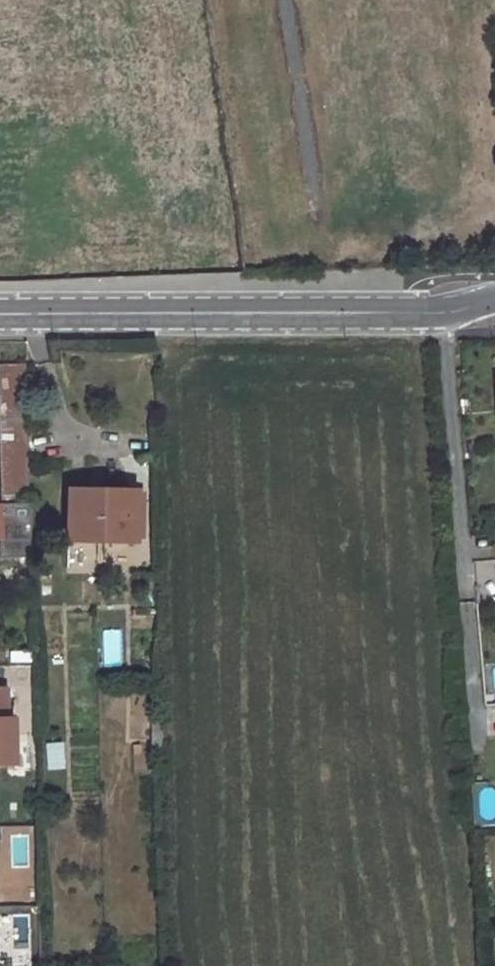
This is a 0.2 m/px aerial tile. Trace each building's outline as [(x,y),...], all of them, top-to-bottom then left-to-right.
[(0,365),(0,501),(28,500),(25,365),(0,365)] [(69,492),(69,540),(134,542),(134,493),(69,492)] [(19,557),(19,565),(30,564),(28,505),(0,505),(0,558),(19,557)] [(120,665),(120,629),(102,629),(102,665),(120,665)] [(0,690),(0,765),(13,764),(12,719),(5,719),(5,689),(0,690)] [(61,767),(60,751),(50,751),(50,767),(61,767)]
